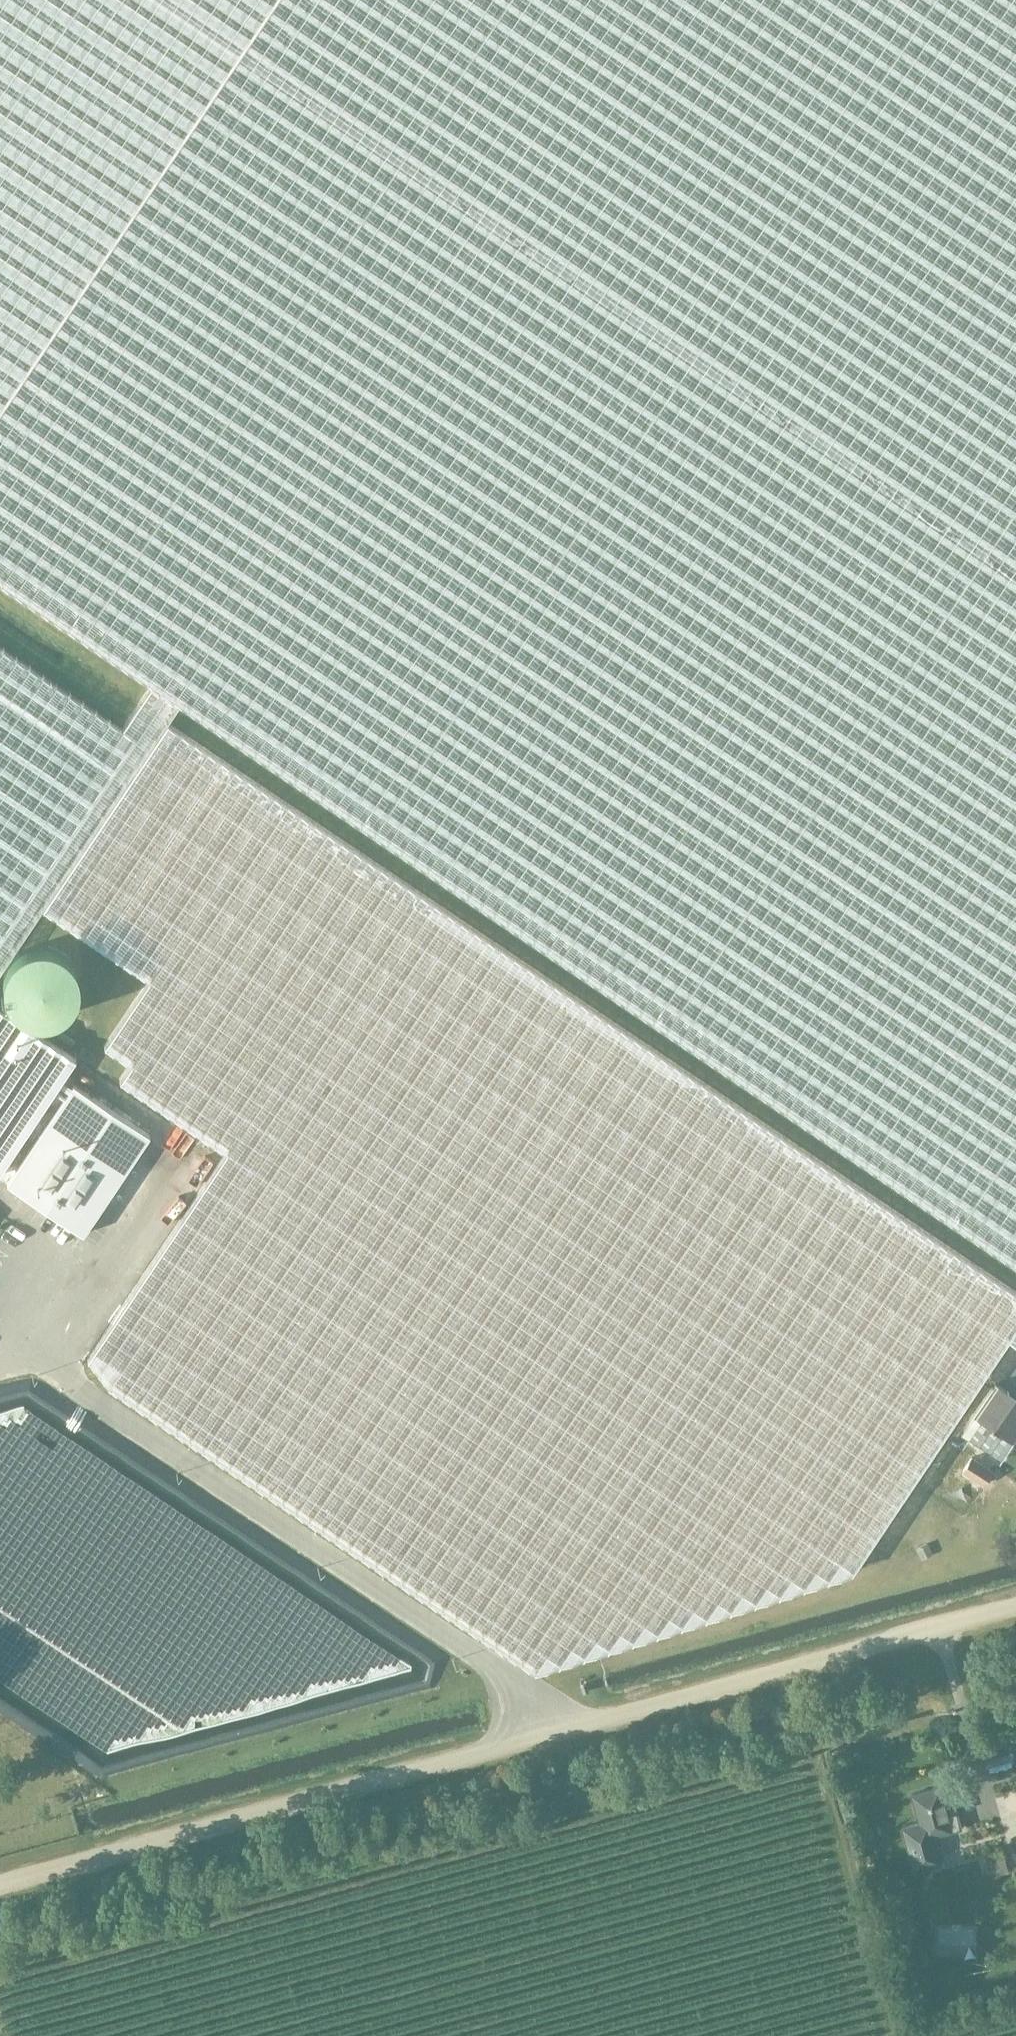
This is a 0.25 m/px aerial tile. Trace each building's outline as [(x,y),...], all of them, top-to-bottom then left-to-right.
[(0,409),(0,583),(151,684),(179,703),(1015,1265),(1015,0),(275,0),(0,409)] [(275,0),(0,0),(0,409),(275,0)] [(137,738),(122,728),(0,646),(0,941),(137,738)] [(151,684),(122,728),(137,738),(0,941),(0,970),(43,907),(149,978),(105,1045),(131,1063),(120,1079),(226,1150),(88,1357),(109,1385),(534,1670),(852,1570),(1008,1338),(1015,1343),(1015,1292),(166,722),(179,703),(151,684)] [(75,967),(73,964),(71,961),(70,959),(67,956),(66,955),(63,953),(60,951),(58,950),(54,948),(51,947),(47,946),(45,946),(41,945),(38,946),(34,946),(32,946),(28,947),(25,949),(21,951),(20,952),(17,954),(14,956),(11,959),(9,962),(8,964),(6,967),(5,969),(4,973),(4,974),(3,978),(2,982),(2,984),(3,988),(3,991),(4,995),(6,999),(8,1002),(10,1005),(12,1008),(13,1010),(16,1012),(19,1014),(22,1016),(26,1018),(31,1020),(35,1020),(39,1021),(43,1021),(45,1021),(48,1020),(52,1019),(56,1018),(59,1016),(61,1015),(64,1013),(67,1010),(68,1009),(71,1006),(73,1003),(75,1000),(76,996),(77,992),(78,989),(78,987),(78,984),(78,980),(78,976),(77,974),(76,971),(75,967)] [(75,1059),(0,1008),(0,1171),(75,1059)] [(83,1234),(149,1135),(73,1084),(6,1183),(83,1234)] [(995,1383),(973,1415),(1011,1441),(1015,1435),(1015,1398),(995,1383)] [(978,1765),(981,1819),(1000,1818),(1001,1820),(1015,1820),(1015,1763),(978,1765)] [(942,1863),(934,1835),(949,1831),(949,1830),(959,1827),(955,1812),(945,1814),(938,1788),(911,1795),(918,1821),(899,1827),(912,1872),(942,1863)] [(1000,1844),(982,1848),(988,1869),(1005,1864),(1000,1844)] [(970,1930),(937,1928),(936,1946),(953,1947),(953,1939),(969,1940),(970,1930)]
